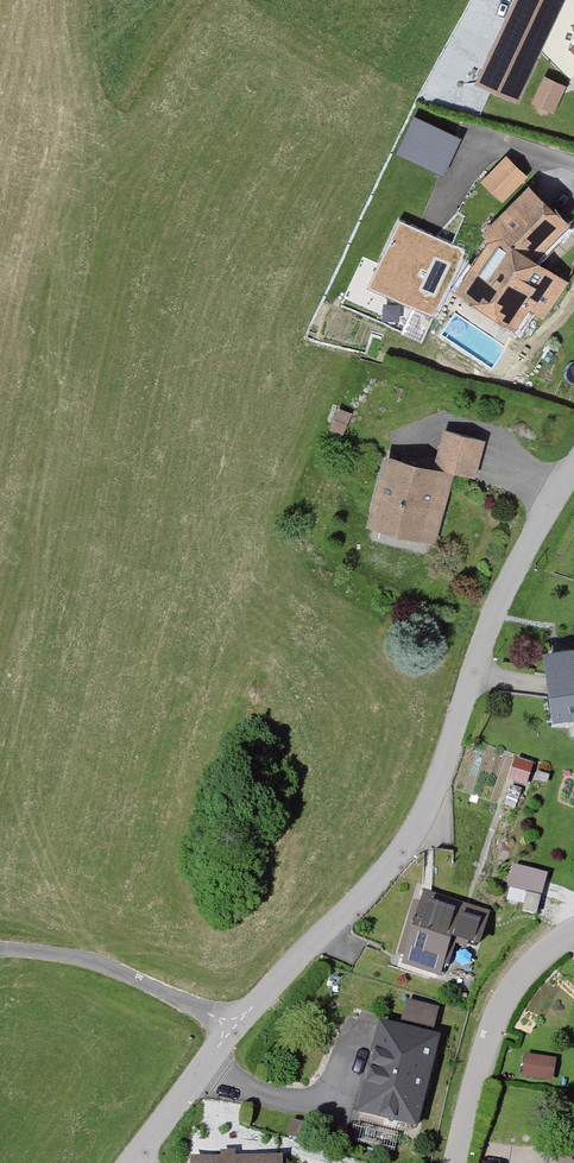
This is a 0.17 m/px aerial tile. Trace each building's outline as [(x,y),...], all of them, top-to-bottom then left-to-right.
[(558,7),(543,0),(517,0),(481,80),(519,98),(541,49),(568,78),(573,73),(573,0),(561,0),(558,7)] [(562,87),(546,79),(536,100),(552,108),(562,87)] [(442,172),(460,131),(408,108),(390,149),(442,172)] [(489,182),(505,198),(524,178),(508,162),(489,182)] [(562,285),(527,261),(562,223),(530,192),(499,223),(504,227),(478,266),(482,269),(467,292),(513,323),(528,300),(545,311),(562,285)] [(465,250),(399,221),(370,286),(436,315),(465,250)] [(391,461),(375,518),(432,534),(448,477),(436,473),(438,467),(471,476),(481,442),(446,432),(435,473),(391,461)] [(551,657),(559,712),(573,710),(573,654),(551,657)] [(514,867),(508,887),(538,896),(544,876),(514,867)] [(522,913),(536,915),(539,897),(525,894),(522,913)] [(411,927),(402,957),(416,961),(414,967),(445,977),(456,941),(475,947),(485,916),(426,898),(417,929),(411,927)] [(434,1026),(439,1009),(410,1001),(405,1018),(434,1026)] [(382,1025),(361,1111),(416,1124),(436,1038),(382,1025)] [(288,1133),(306,1138),(309,1126),(292,1121),(288,1133)] [(275,1160),(230,1161),(230,1153),(220,1153),(220,1161),(189,1161),(189,1162),(275,1162),(275,1160)] [(549,1154),(547,1162),(573,1162),(573,1158),(549,1154)]
